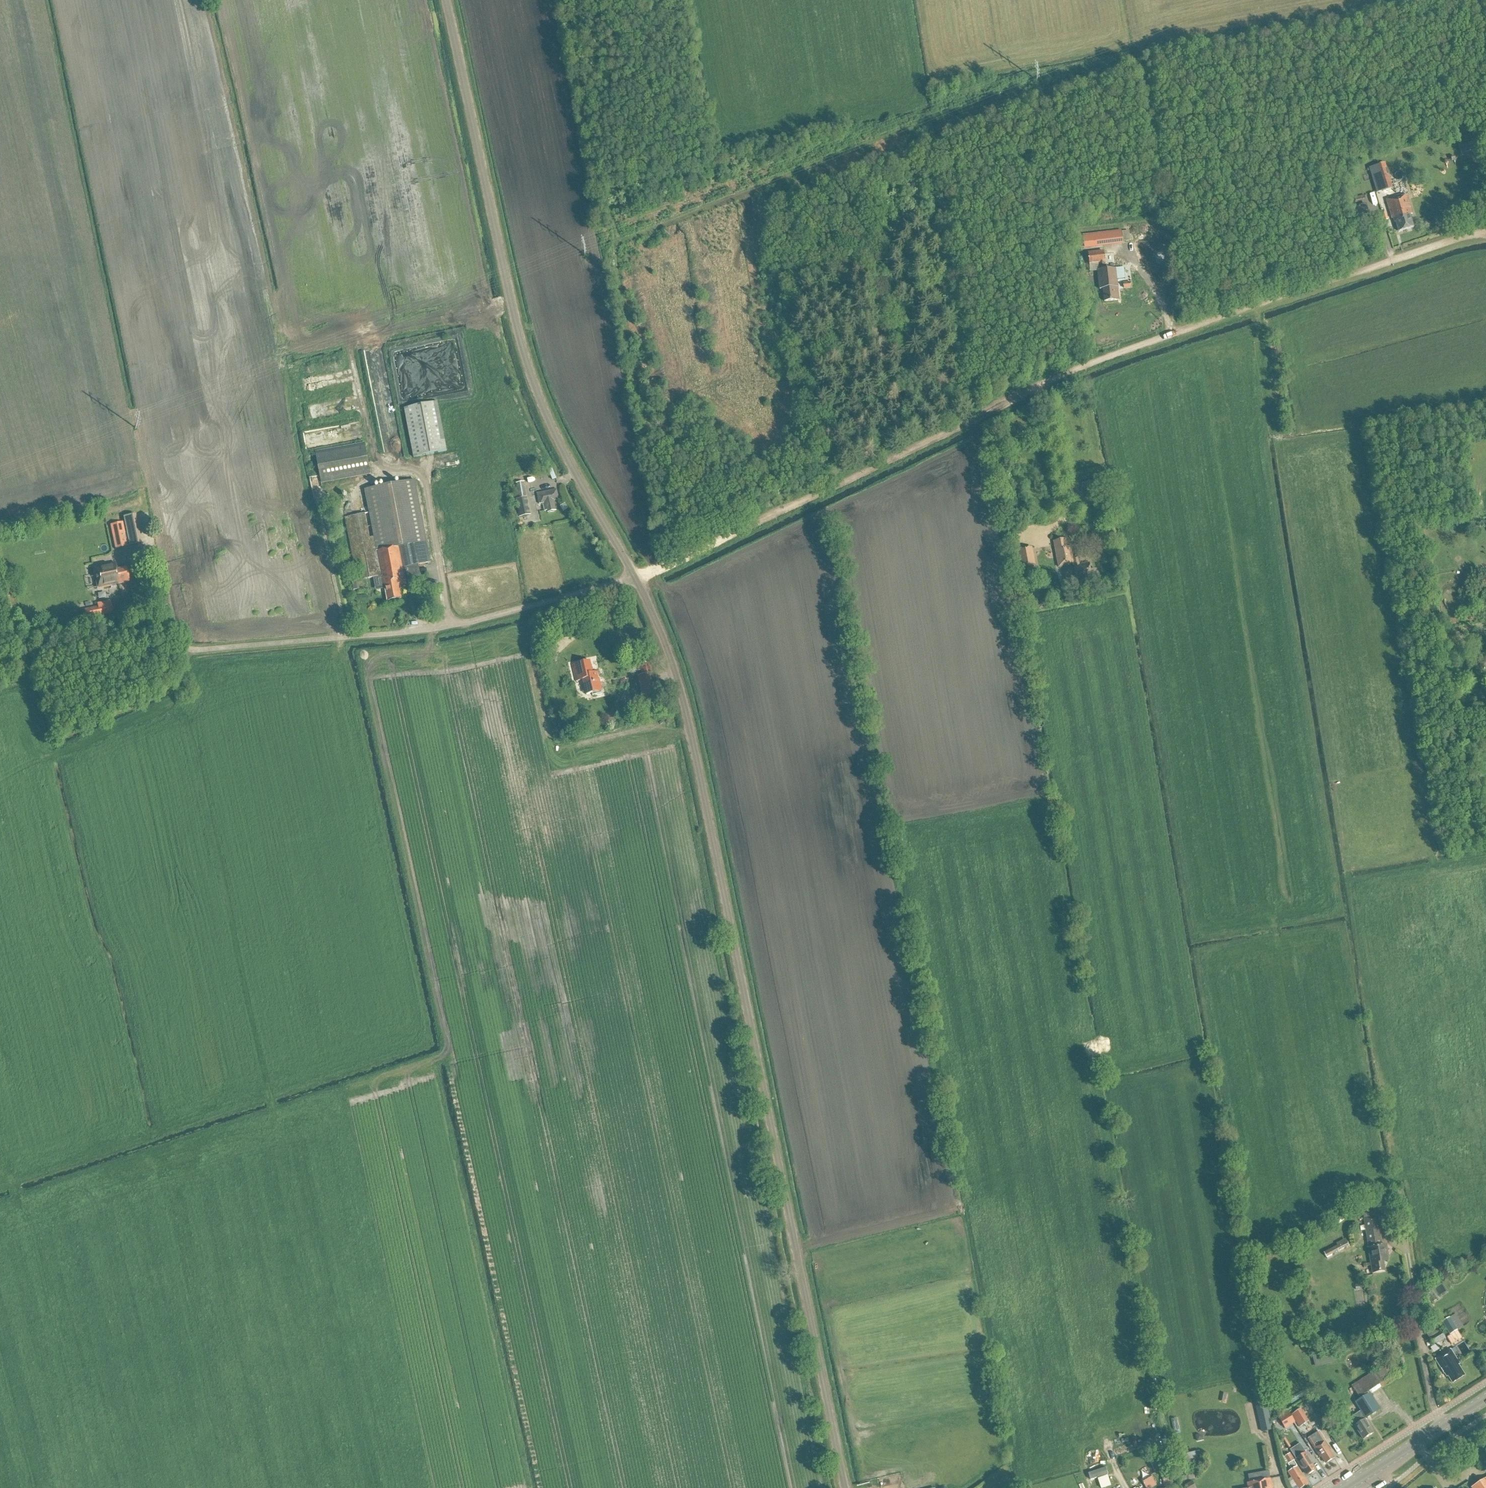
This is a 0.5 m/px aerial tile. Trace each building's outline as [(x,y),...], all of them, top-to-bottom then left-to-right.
[(1388,175),(1385,164),(1376,166),(1379,178),(1373,180),(1377,193),(1393,188),(1389,175),(1388,175)] [(1395,182),(1397,191),(1409,188),(1406,179),(1395,182)] [(1398,232),(1414,227),(1410,215),(1413,214),(1407,195),(1401,197),(1401,195),(1387,199),(1391,216),(1393,216),(1394,222),(1396,222),(1398,232)] [(1085,249),(1103,246),(1102,233),(1083,235),(1085,249)] [(1099,270),(1100,270),(1105,270),(1104,264),(1103,253),(1089,254),(1090,265),(1098,264),(1099,270)] [(1101,282),(1102,282),(1104,301),(1119,300),(1116,269),(1105,270),(1100,270),(1101,282)] [(405,409),(414,459),(447,452),(437,402),(405,409)] [(312,443),(312,447),(330,446),(329,432),(312,433),(313,443),(312,443)] [(321,480),(370,471),(366,446),(316,455),(321,480)] [(427,543),(416,481),(366,490),(370,513),(346,518),(357,581),(382,577),(384,589),(385,588),(388,602),(401,599),(399,586),(407,585),(404,568),(430,563),(427,543)] [(517,482),(519,497),(525,496),(523,481),(517,482)] [(563,515),(557,490),(540,493),(546,519),(563,515)] [(517,500),(520,517),(530,515),(526,498),(517,500)] [(115,536),(112,537),(115,550),(129,547),(129,546),(141,543),(135,515),(123,517),(126,533),(125,533),(123,523),(113,525),(115,536)] [(1080,566),(1079,560),(1078,558),(1073,559),(1071,547),(1068,548),(1066,540),(1054,542),(1059,568),(1074,565),(1077,583),(1093,580),(1089,564),(1080,566)] [(1035,568),(1032,549),(1019,551),(1022,570),(1035,568)] [(119,585),(130,582),(127,568),(116,570),(115,563),(93,568),(97,590),(119,585)] [(1037,600),(1047,599),(1045,588),(1035,590),(1037,600)] [(84,610),(86,620),(113,614),(112,605),(84,610)] [(594,696),(604,694),(599,672),(594,673),(591,661),(573,665),(577,681),(584,680),(587,695),(593,694),(594,696)] [(645,708),(649,708),(661,705),(656,683),(653,684),(651,673),(652,672),(650,663),(638,666),(639,671),(641,670),(642,675),(638,676),(645,708)] [(566,713),(559,714),(561,729),(568,729),(566,713)] [(1383,1262),(1388,1261),(1385,1245),(1382,1246),(1377,1217),(1364,1219),(1369,1248),(1368,1248),(1373,1274),(1385,1272),(1383,1262)] [(1323,1253),(1326,1258),(1349,1246),(1345,1239),(1336,1244),(1337,1246),(1323,1253)] [(1450,1335),(1458,1330),(1449,1317),(1442,1322),(1450,1335)] [(1446,1338),(1441,1331),(1437,1325),(1427,1331),(1431,1337),(1429,1338),(1434,1346),(1446,1338)] [(1453,1383),(1464,1376),(1457,1365),(1459,1364),(1450,1350),(1435,1360),(1444,1373),(1446,1372),(1453,1383)] [(1332,1352),(1312,1357),(1315,1368),(1334,1363),(1332,1352)] [(1398,1377),(1403,1374),(1394,1359),(1389,1363),(1389,1362),(1351,1386),(1360,1400),(1369,1394),(1370,1395),(1398,1377)] [(1379,1410),(1370,1395),(1369,1394),(1360,1400),(1356,1403),(1362,1412),(1352,1418),(1356,1425),(1354,1426),(1363,1440),(1373,1434),(1368,1425),(1369,1425),(1366,1421),(1365,1421),(1364,1420),(1379,1410)] [(1272,1430),(1268,1409),(1257,1411),(1262,1432),(1272,1430)] [(1301,1409),(1292,1415),(1299,1427),(1308,1421),(1301,1409)] [(1319,1432),(1308,1439),(1314,1448),(1320,1457),(1321,1456),(1326,1464),(1334,1459),(1329,1452),(1330,1451),(1324,1441),(1319,1432)] [(1296,1459),(1302,1469),(1303,1468),(1308,1475),(1315,1470),(1311,1464),(1312,1463),(1306,1453),(1302,1455),(1299,1450),(1301,1449),(1297,1443),(1288,1448),(1296,1459)] [(1202,1464),(1200,1451),(1183,1455),(1186,1468),(1202,1464)] [(1307,1484),(1297,1467),(1296,1468),(1295,1466),(1296,1465),(1294,1462),(1294,1461),(1290,1454),(1285,1457),(1289,1464),(1288,1465),(1292,1470),(1289,1472),(1293,1478),(1292,1479),(1298,1487),(1302,1487),(1307,1484)] [(1197,1479),(1196,1471),(1180,1472),(1181,1481),(1197,1479)] [(1270,1479),(1269,1472),(1249,1476),(1250,1483),(1247,1483),(1248,1487),(1272,1487),(1270,1479)] [(1171,1474),(1162,1476),(1165,1487),(1174,1487),(1171,1474)] [(1473,1487),(1485,1487),(1485,1479),(1473,1487)]
